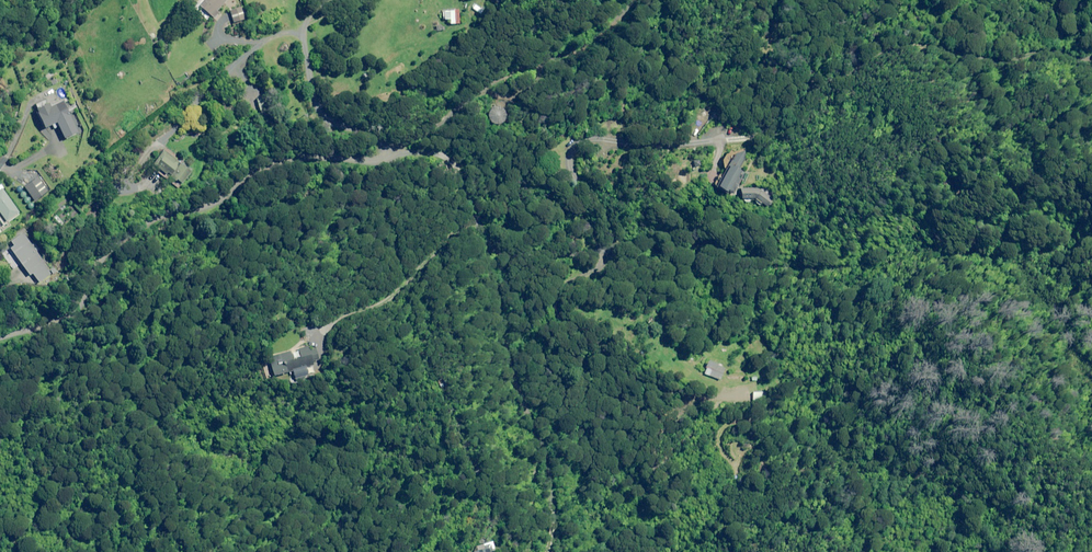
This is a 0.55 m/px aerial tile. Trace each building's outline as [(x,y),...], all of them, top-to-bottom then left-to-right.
[(193,8),(206,20),(209,16),(212,19),(218,12),(216,10),(226,0),(200,0),(193,8)] [(245,19),(240,6),(228,11),(233,23),(245,19)] [(458,24),(458,10),(449,10),(449,24),(458,24)] [(36,109),(45,128),(52,124),(54,128),(59,126),(65,137),(77,132),(68,114),(69,113),(63,101),(51,107),(49,103),(36,109)] [(487,111),(487,113),(487,115),(487,116),(487,118),(488,119),(489,121),(490,122),(492,123),(493,123),(495,124),(496,124),(498,124),(500,123),(501,123),(503,122),(504,120),(505,119),(505,118),(506,116),(506,114),(506,113),(505,111),(505,110),(504,108),(502,107),(501,106),(499,105),(498,105),(496,105),(495,105),(493,105),(491,106),(490,107),(489,108),(488,110),(487,111)] [(162,150),(152,163),(165,173),(166,171),(181,184),(190,172),(162,150)] [(745,157),(735,151),(714,187),(727,194),(740,171),(738,169),(745,157)] [(692,170),(700,163),(695,157),(687,164),(692,170)] [(37,176),(23,186),(34,202),(48,191),(37,176)] [(738,198),(753,199),(764,207),(770,198),(758,190),(739,187),(738,198)] [(1,188),(0,189),(0,213),(7,223),(19,215),(1,188)] [(51,274),(23,232),(9,242),(31,274),(33,272),(40,282),(51,274)] [(308,350),(307,346),(297,349),(300,357),(292,359),(290,351),(275,356),(278,363),(262,368),(266,379),(291,371),(294,379),(307,375),(305,368),(313,365),(311,362),(318,360),(314,348),(308,350)] [(681,358),(677,363),(683,368),(687,363),(681,358)] [(723,368),(707,361),(703,371),(720,378),(723,368)] [(744,394),(745,391),(748,382),(739,379),(736,388),(742,389),(740,393),(744,394)] [(472,551),(494,551),(491,542),(482,544),(483,548),(472,551)]
